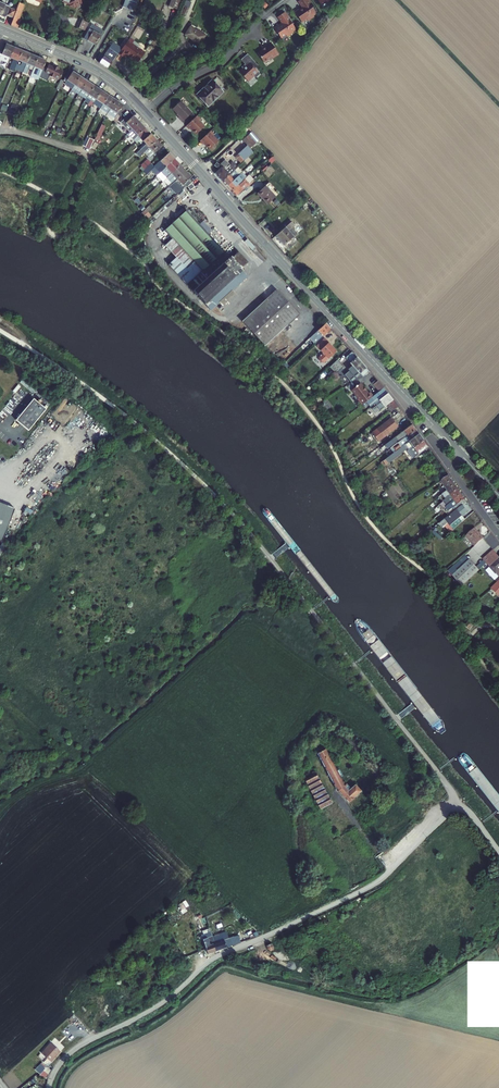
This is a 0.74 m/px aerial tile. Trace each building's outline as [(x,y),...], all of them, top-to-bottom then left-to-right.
[(123,7),(133,10),(135,2),(136,3),(137,0),(125,0),(123,7)] [(177,10),(181,0),(171,0),(169,6),(177,10)] [(295,12),(302,22),(307,19),(308,21),(314,16),(313,16),(316,13),(308,1),(307,0),(300,0),(298,1),(303,8),(300,10),(299,9),(295,12)] [(14,18),(17,10),(10,8),(10,7),(0,2),(0,14),(1,15),(2,16),(5,17),(6,17),(7,16),(14,18)] [(182,5),(179,13),(186,15),(190,4),(185,2),(184,5),(182,5)] [(17,10),(14,18),(11,25),(17,28),(20,20),(19,20),(24,4),(19,3),(17,10)] [(279,25),(274,28),(281,38),(286,35),(287,37),(293,32),(293,31),(296,29),(284,12),(277,17),(282,24),(279,26),(279,25)] [(165,20),(157,17),(154,25),(162,28),(165,20)] [(77,27),(85,31),(89,23),(80,19),(77,27)] [(84,38),(95,45),(103,31),(92,24),(84,38)] [(204,36),(190,27),(185,35),(199,43),(204,36)] [(121,44),(124,46),(128,40),(130,38),(127,36),(121,44)] [(130,37),(130,38),(128,40),(140,49),(142,46),(130,37)] [(118,53),(123,57),(125,53),(134,59),(134,58),(139,62),(145,53),(140,49),(128,40),(124,46),(122,49),(118,53)] [(265,48),(257,53),(264,62),(272,57),(273,58),(277,55),(276,54),(278,53),(271,42),(264,47),(265,48)] [(113,43),(109,49),(117,55),(118,53),(122,49),(113,43)] [(8,63),(10,58),(14,48),(6,44),(2,54),(0,53),(0,64),(1,60),(8,63)] [(18,60),(22,51),(14,48),(10,58),(14,59),(9,70),(14,72),(15,69),(17,64),(18,60)] [(109,49),(99,63),(108,68),(117,55),(109,49)] [(23,72),(30,54),(22,51),(18,60),(22,62),(20,66),(17,64),(15,69),(23,72)] [(34,67),(38,57),(30,54),(23,72),(27,74),(30,65),(34,67)] [(249,56),(248,54),(241,60),(245,64),(242,67),(243,68),(246,66),(245,65),(247,64),(247,65),(249,63),(246,59),(249,56)] [(258,66),(249,56),(246,59),(249,63),(247,65),(247,64),(245,65),(246,66),(243,68),(239,72),(247,81),(250,78),(251,79),(254,76),(256,77),(260,74),(255,68),(258,66)] [(41,75),(46,61),(38,57),(34,67),(33,70),(37,72),(34,79),(38,81),(41,75)] [(45,72),(50,74),(49,76),(54,78),(55,77),(60,79),(63,72),(58,70),(59,68),(54,65),(53,67),(48,65),(45,72)] [(72,88),(80,77),(69,69),(64,81),(66,82),(65,83),(72,88)] [(79,94),(87,81),(80,77),(72,88),(71,90),(79,94)] [(212,80),(197,95),(208,106),(209,105),(210,106),(212,104),(212,102),(219,95),(220,96),(222,93),(222,92),(223,91),(212,80)] [(86,99),(94,86),(87,81),(79,94),(86,99)] [(94,103),(102,91),(94,86),(86,99),(84,102),(88,104),(87,105),(91,107),(94,103)] [(101,107),(109,96),(102,91),(94,103),(101,107)] [(101,107),(98,111),(106,116),(116,100),(109,96),(101,107)] [(123,105),(116,100),(106,116),(113,121),(123,105)] [(192,113),(180,101),(172,109),(180,116),(178,117),(182,122),(192,113)] [(123,125),(129,132),(132,129),(139,122),(130,113),(123,120),(126,123),(123,125)] [(197,116),(186,126),(189,129),(190,128),(196,134),(204,126),(199,120),(200,119),(197,116)] [(148,132),(139,122),(132,129),(138,136),(141,139),(148,132)] [(105,126),(101,125),(94,139),(98,141),(105,126)] [(132,129),(129,132),(135,138),(138,136),(132,129)] [(211,130),(200,141),(203,144),(204,143),(210,149),(219,142),(218,140),(220,138),(216,133),(214,134),(211,130)] [(139,157),(145,152),(157,141),(148,132),(141,139),(146,144),(136,154),(139,157)] [(259,140),(251,132),(242,140),(247,145),(250,148),(259,140)] [(87,142),(84,141),(82,145),(90,149),(94,140),(89,138),(87,142)] [(162,147),(157,141),(145,152),(151,158),(162,147)] [(240,156),(244,160),(245,161),(254,152),(250,148),(247,145),(238,154),(240,156)] [(154,178),(161,172),(175,159),(169,153),(154,167),(157,170),(151,175),(154,178)] [(142,167),(144,170),(149,165),(151,164),(147,159),(141,166),(142,167)] [(161,172),(166,178),(180,165),(175,159),(161,172)] [(225,160),(220,164),(222,167),(215,173),(222,182),(237,167),(232,162),(229,165),(225,160)] [(166,178),(172,184),(186,171),(180,165),(166,178)] [(237,167),(222,182),(227,186),(242,172),(237,167)] [(177,196),(187,187),(191,183),(188,180),(191,177),(186,171),(172,184),(169,187),(177,196)] [(242,172),(227,186),(232,191),(247,177),(242,172)] [(232,191),(236,196),(242,191),(253,180),(249,175),(247,177),(232,191)] [(169,187),(172,184),(166,178),(163,181),(169,187)] [(275,197),(266,186),(258,193),(268,204),(275,197)] [(247,276),(240,269),(248,262),(239,252),(231,259),(186,210),(165,230),(172,239),(165,245),(176,258),(168,265),(194,293),(210,310),(219,302),(232,290),(247,276)] [(280,232),(275,236),(283,246),(285,245),(289,250),(296,242),(293,238),(297,234),(292,228),(298,223),(294,219),(285,228),(283,227),(280,229),(280,232)] [(267,299),(242,322),(265,346),(299,315),(282,297),(289,291),(276,278),(260,292),(267,299)] [(232,290),(219,302),(222,306),(235,294),(232,290)] [(326,323),(312,336),(314,339),(312,341),(314,343),(331,328),(326,323)] [(325,339),(317,347),(323,353),(319,357),(318,360),(321,363),(324,363),(336,351),(325,339)] [(362,377),(369,371),(352,352),(345,358),(354,367),(345,375),(352,382),(354,381),(362,377)] [(337,360),(330,367),(336,374),(343,367),(337,360)] [(383,388),(378,381),(373,384),(379,391),(383,388)] [(366,401),(373,396),(370,392),(368,394),(360,383),(352,390),(358,398),(358,400),(362,405),(366,401)] [(366,401),(370,407),(379,400),(388,393),(383,388),(379,391),(373,396),(366,401)] [(380,410),(386,405),(393,400),(388,393),(379,400),(381,402),(376,406),(380,410)] [(35,397),(16,420),(28,431),(48,407),(35,397)] [(386,405),(391,411),(398,406),(393,400),(386,405)] [(391,418),(372,433),(378,441),(398,426),(391,418)] [(398,440),(399,441),(415,429),(412,424),(384,445),(387,449),(398,440)] [(394,453),(419,433),(415,429),(399,441),(390,448),(394,453)] [(419,433),(394,453),(383,461),(385,465),(407,448),(414,457),(418,454),(428,446),(419,433)] [(449,475),(441,480),(444,486),(452,480),(449,475)] [(452,480),(444,486),(448,490),(456,485),(452,480)] [(456,485),(448,490),(443,494),(446,499),(451,495),(459,489),(456,485)] [(448,505),(452,501),(462,494),(459,489),(451,495),(446,499),(444,500),(448,505)] [(462,494),(452,501),(448,505),(445,508),(448,512),(450,511),(451,512),(457,506),(457,505),(466,499),(462,494)] [(2,542),(15,509),(0,503),(0,541),(2,542)] [(467,511),(462,505),(457,509),(440,524),(443,527),(445,526),(451,532),(454,530),(453,529),(455,528),(455,527),(465,519),(462,516),(467,511)] [(472,519),(477,525),(481,521),(477,515),(472,519)] [(465,534),(477,525),(472,519),(471,518),(456,530),(459,533),(460,533),(460,534),(463,531),(465,534)] [(432,528),(430,525),(421,533),(423,536),(432,528)] [(475,546),(483,538),(474,528),(466,536),(475,546)] [(443,538),(434,530),(432,532),(441,540),(443,538)] [(498,558),(498,556),(493,550),(483,559),(490,567),(498,558)] [(448,570),(453,575),(470,560),(465,555),(448,570)] [(490,567),(498,576),(498,558),(490,567)] [(479,570),(470,560),(453,575),(462,586),(479,570)] [(486,570),(495,580),(498,576),(490,567),(486,570)] [(361,791),(355,784),(351,788),(346,783),(345,785),(340,777),(343,776),(339,769),(337,771),(325,749),(317,753),(336,789),(349,802),(361,791)] [(305,780),(320,809),(332,803),(317,773),(305,780)] [(189,905),(185,900),(178,905),(182,910),(189,905)] [(216,951),(213,944),(215,943),(212,937),(210,930),(208,931),(208,933),(202,935),(208,954),(216,951)] [(213,944),(216,951),(233,945),(231,939),(231,937),(234,936),(231,930),(212,937),(215,943),(213,944)] [(233,945),(241,942),(238,936),(231,939),(233,945)] [(92,1013),(86,1007),(80,1013),(87,1019),(92,1013)] [(63,1023),(60,1027),(64,1031),(68,1028),(63,1023)] [(54,1039),(34,1062),(37,1065),(34,1068),(40,1074),(39,1076),(46,1078),(51,1071),(53,1067),(49,1064),(63,1048),(60,1045),(60,1044),(55,1040),(61,1035),(63,1032),(59,1027),(56,1030),(50,1035),(54,1039)]
